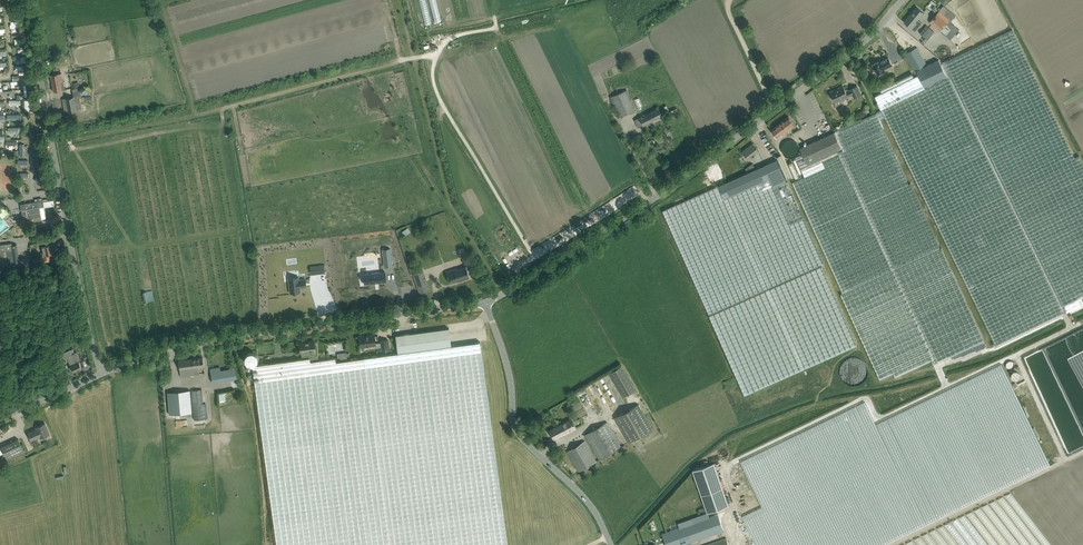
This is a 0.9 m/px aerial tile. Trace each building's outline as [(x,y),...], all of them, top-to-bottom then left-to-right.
[(956,15),(944,5),(930,22),(950,39),(959,29),(950,22),(956,15)] [(904,21),(916,31),(923,23),(918,19),(924,13),(917,7),(904,21)] [(927,25),(920,33),(928,39),(934,32),(927,25)] [(996,346),(1081,305),(1078,299),(1082,296),(1082,164),(1079,155),(1074,157),(1012,29),(941,63),(939,59),(927,65),(917,47),(905,54),(915,71),(917,71),(919,75),(875,96),(996,346)] [(611,39),(604,44),(609,50),(621,41),(617,35),(611,39)] [(602,43),(597,47),(600,53),(606,50),(602,43)] [(591,48),(590,48),(591,55),(598,54),(597,49),(593,50),(593,46),(590,46),(591,48)] [(878,61),(872,64),(878,74),(885,71),(884,69),(892,65),(889,57),(878,62),(878,61)] [(69,61),(60,62),(62,69),(70,67),(69,61)] [(59,74),(51,75),(54,91),(65,89),(64,82),(60,83),(59,74)] [(843,86),(830,92),(835,102),(852,94),(854,98),(861,94),(857,86),(850,89),(851,90),(846,92),(843,86)] [(82,108),(79,95),(81,95),(80,87),(72,89),(73,96),(62,99),(65,112),(82,108)] [(627,89),(610,97),(619,117),(636,110),(627,89)] [(643,125),(662,116),(658,108),(648,112),(647,111),(645,112),(646,114),(634,120),(638,128),(643,125)] [(800,147),(803,153),(796,156),(796,158),(805,177),(792,182),(843,293),(841,294),(880,379),(894,373),(896,377),(932,360),(934,364),(985,341),(942,247),(941,248),(911,183),(909,184),(876,113),(800,147)] [(795,125),(789,116),(781,122),(788,130),(795,125)] [(777,138),(788,130),(781,122),(771,130),(777,138)] [(791,137),(779,146),(787,157),(790,161),(801,152),(798,148),(793,142),(795,140),(792,136),(791,138),(791,137)] [(757,148),(757,147),(756,147),(753,143),(743,151),(749,159),(759,151),(757,148)] [(764,165),(663,210),(709,314),(745,394),(857,344),(822,264),(824,263),(789,184),(788,181),(787,181),(774,187),(764,165)] [(21,204),(21,205),(23,217),(27,216),(27,217),(26,217),(26,221),(27,221),(28,222),(41,219),(39,207),(44,206),(43,200),(21,204)] [(404,233),(407,237),(413,233),(410,228),(404,233)] [(17,245),(17,244),(11,245),(11,243),(0,245),(0,252),(2,267),(8,266),(7,263),(19,262),(17,245)] [(48,254),(52,253),(50,245),(41,246),(42,252),(41,252),(42,258),(31,260),(31,264),(42,262),(49,261),(48,254)] [(392,264),(390,248),(386,249),(386,247),(383,247),(383,249),(382,249),(384,265),(392,264)] [(324,265),(310,267),(311,274),(325,273),(324,265)] [(458,280),(469,276),(466,266),(457,269),(457,267),(446,271),(450,283),(458,280)] [(423,270),(414,273),(413,273),(419,293),(429,290),(423,270)] [(386,281),(385,271),(367,273),(368,283),(386,281)] [(298,277),(288,278),(290,293),(300,292),(299,287),(306,286),(305,279),(299,279),(298,277)] [(481,342),(451,346),(449,328),(395,335),(397,352),(398,353),(336,361),(335,358),(318,360),(310,361),(310,357),(304,358),(282,361),(274,362),(252,365),(254,379),(273,514),(277,544),(508,544),(504,509),(492,426),(481,342)] [(363,335),(359,336),(360,347),(361,347),(362,346),(369,345),(369,346),(373,345),(373,348),(381,347),(382,351),(389,350),(388,340),(380,341),(381,342),(376,343),(374,334),(364,336),(363,335)] [(300,343),(301,352),(304,352),(304,358),(310,357),(310,361),(318,360),(317,354),(318,354),(316,343),(314,343),(314,341),(309,342),(309,341),(305,342),(300,343)] [(70,354),(66,356),(71,366),(73,371),(81,368),(79,362),(78,362),(77,360),(80,359),(76,352),(70,354)] [(204,367),(203,357),(178,360),(181,376),(200,374),(199,367),(204,367)] [(868,364),(858,359),(847,360),(843,369),(844,380),(852,384),(864,383),(869,373),(868,364)] [(624,396),(635,390),(621,366),(610,372),(624,396)] [(216,367),(210,368),(212,383),(238,378),(236,367),(217,371),(216,367)] [(609,403),(597,383),(593,386),(594,386),(590,388),(597,399),(601,396),(606,405),(609,403)] [(193,420),(208,419),(207,405),(203,406),(202,389),(191,390),(193,420)] [(189,390),(167,391),(168,414),(191,412),(189,390)] [(614,417),(628,442),(652,428),(638,404),(614,417)] [(571,419),(549,430),(554,439),(576,428),(571,419)] [(585,434),(599,459),(621,446),(607,422),(585,434)] [(36,428),(28,432),(31,440),(40,437),(40,438),(50,434),(45,423),(36,427),(36,428)] [(2,432),(4,438),(20,432),(18,426),(2,432)] [(751,544),(784,544),(762,509),(759,518),(753,497),(759,501),(761,492),(767,501),(759,472),(766,474),(769,465),(773,464),(766,437),(776,454),(778,448),(772,429),(747,436),(725,449),(751,544)] [(18,439),(1,446),(7,459),(24,451),(18,439)] [(567,451),(578,471),(596,461),(584,441),(567,451)] [(714,463),(711,464),(693,470),(707,513),(729,505),(714,463)] [(662,534),(666,544),(682,544),(724,530),(718,514),(662,534)] [(825,529),(818,524),(817,527),(816,524),(811,525),(805,544),(830,544),(825,529)] [(940,526),(935,530),(946,544),(955,544),(940,526)] [(933,530),(928,534),(936,544),(944,544),(933,530)] [(927,544),(934,544),(927,534),(922,537),(924,540),(923,540),(927,544)]
